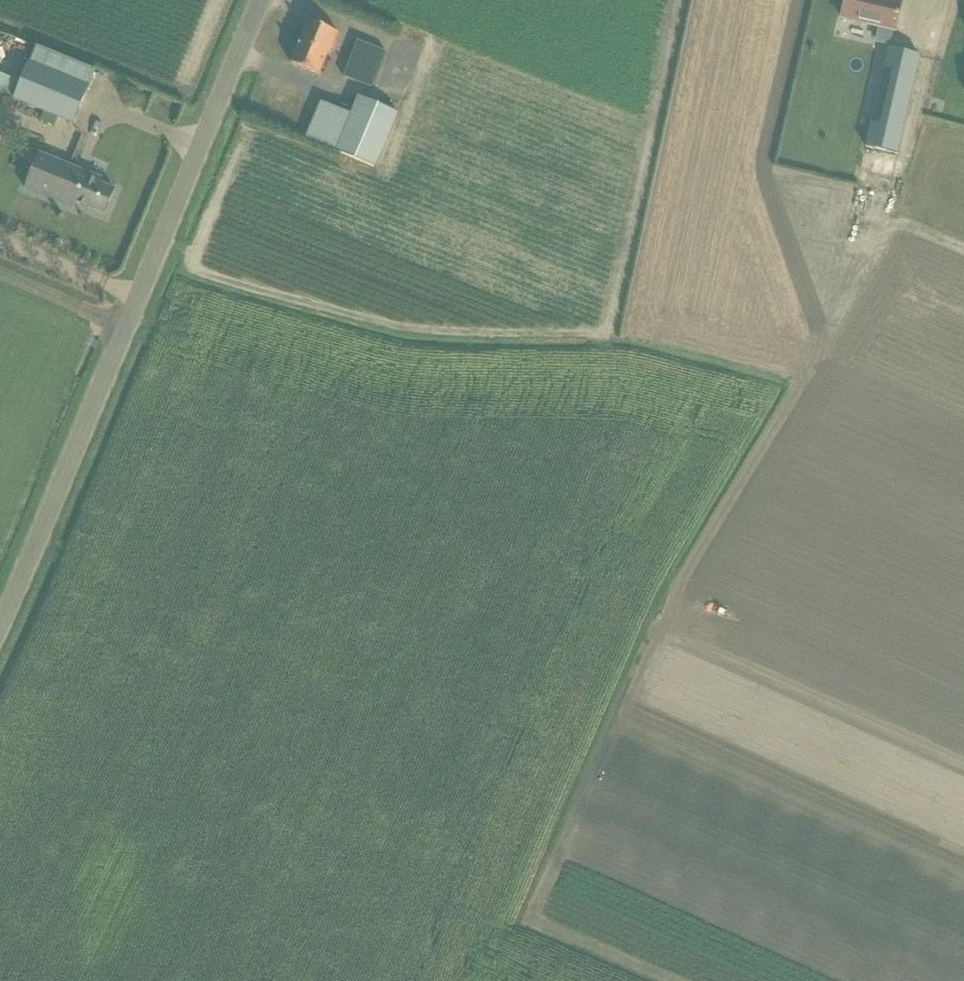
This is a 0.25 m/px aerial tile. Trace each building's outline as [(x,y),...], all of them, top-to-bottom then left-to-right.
[(895,30),(902,0),(846,0),(842,20),(876,28),(874,37),(890,41),(893,30),(895,30)] [(337,33),(327,29),(309,21),(292,64),(310,71),(319,75),(337,33)] [(387,52),(358,41),(345,75),(373,86),(387,52)] [(397,80),(393,93),(413,99),(428,49),(399,41),(389,77),(397,80)] [(888,49),(866,147),(897,154),(920,56),(888,49)] [(89,87),(70,79),(30,63),(15,100),(74,124),(89,87)] [(336,150),(375,167),(398,113),(359,96),(336,150)] [(65,178),(70,166),(40,154),(26,188),(55,200),(61,203),(67,188),(64,187),(68,180),(65,178)] [(102,179),(70,166),(65,178),(68,180),(64,187),(67,188),(61,203),(74,208),(76,203),(105,215),(115,190),(100,184),(102,179)]
